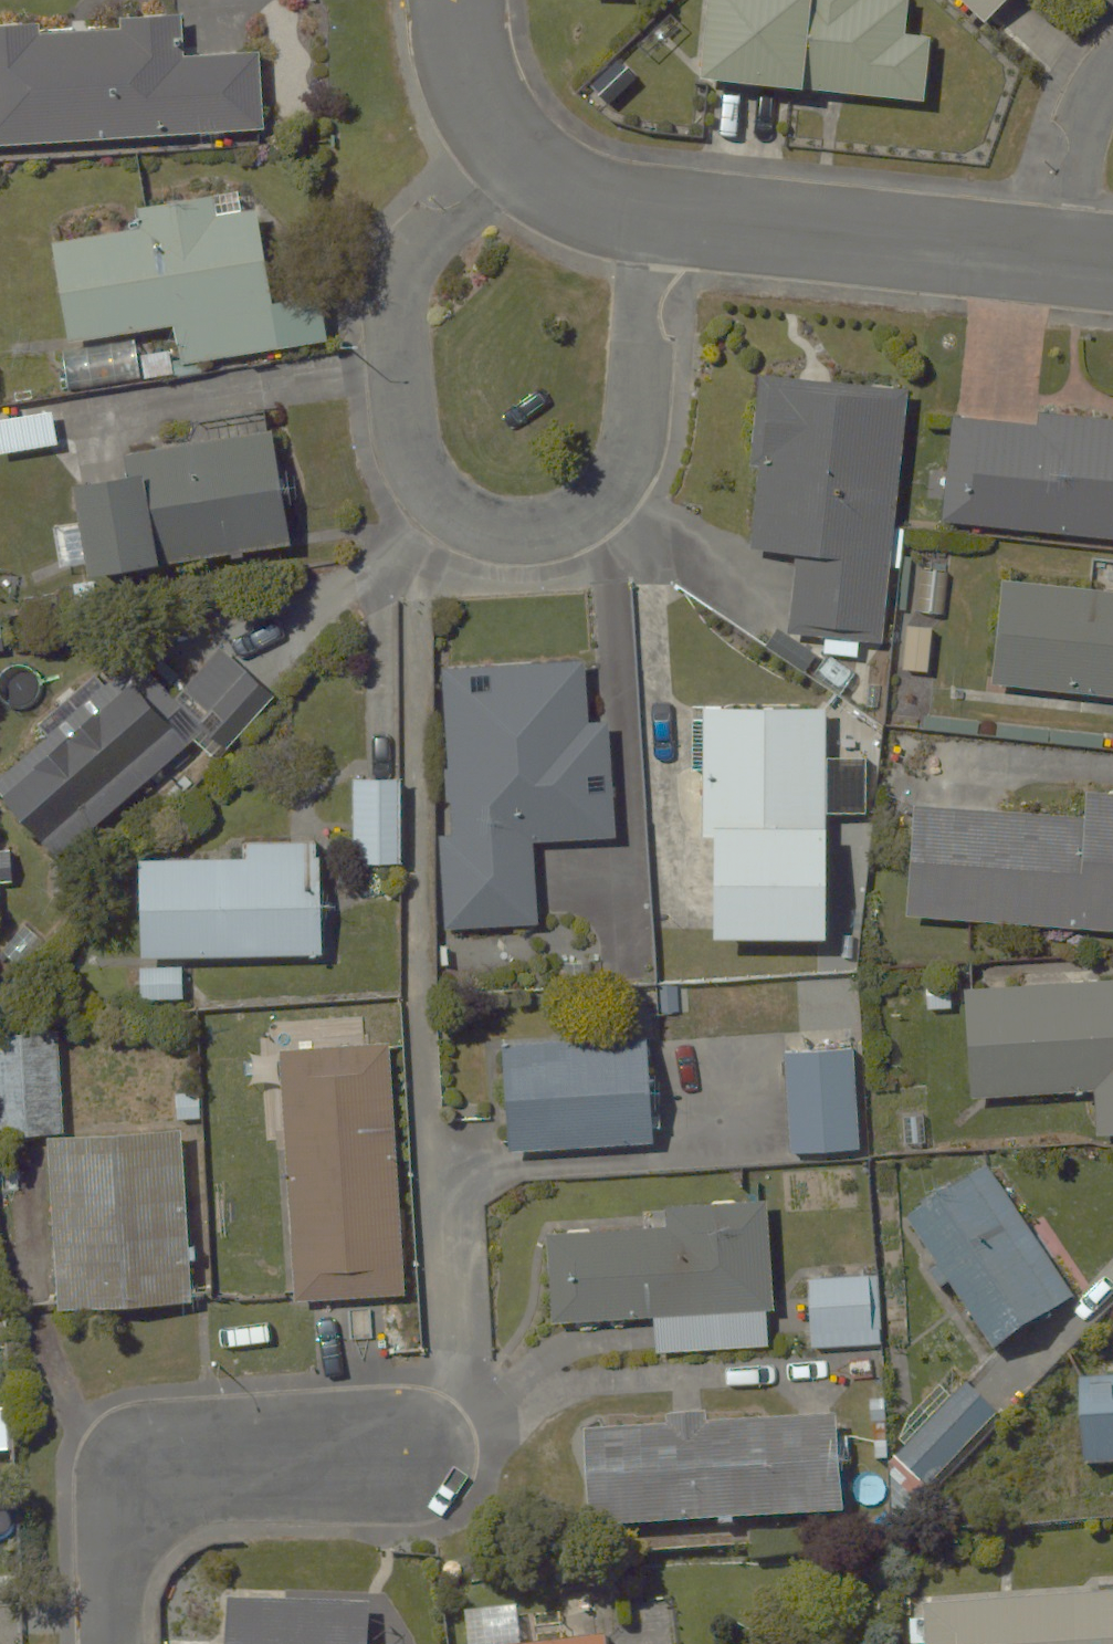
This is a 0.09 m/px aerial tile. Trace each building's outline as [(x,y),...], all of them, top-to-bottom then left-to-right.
[(0,22),(0,136),(264,119),(259,46),(175,51),(172,0),(106,0),(107,15),(0,22)] [(695,55),(928,88),(937,25),(904,20),(907,0),(702,0),(695,55)] [(986,9),(994,0),(977,0),(986,9)] [(63,327),(174,314),(179,352),(278,340),(261,196),(242,199),(239,178),(139,190),(142,218),(52,229),(63,327)] [(741,535),(792,539),(784,628),(870,635),(892,383),(755,371),(741,535)] [(1044,401),(1043,421),(943,415),(937,523),(1112,533),(1112,405),(1044,401)] [(155,447),(77,456),(89,566),(295,542),(279,406),(152,421),(155,447)] [(950,611),(952,559),(923,558),(921,609),(950,611)] [(1005,571),(991,671),(1112,689),(1112,587),(1005,571)] [(935,664),(935,622),(902,621),(901,664),(935,664)] [(0,772),(0,788),(55,855),(147,779),(152,785),(195,749),(186,739),(205,724),(220,743),(282,692),(230,629),(166,682),(142,654),(0,772)] [(584,649),(442,656),(451,820),(432,821),(437,919),(535,914),(530,827),(612,823),(606,708),(587,709),(584,649)] [(828,930),(827,695),(697,696),(698,827),(713,827),(713,931),(828,930)] [(402,849),(401,765),(352,765),(353,849),(402,849)] [(907,902),(1112,920),(1112,791),(1083,789),(1082,800),(917,785),(907,902)] [(242,847),(132,850),(136,998),(188,996),(187,949),(327,945),(324,826),(241,828),(242,847)] [(1091,1084),(1091,1118),(1112,1118),(1112,961),(920,966),(921,1011),(966,1009),(968,1087),(1091,1084)] [(0,1015),(0,1120),(44,1117),(54,1300),(190,1293),(180,1113),(205,1112),(204,1088),(171,1090),(172,1111),(75,1116),(69,1011),(0,1015)] [(500,1023),(503,1140),(651,1137),(648,1020),(500,1023)] [(870,1150),(863,1025),(780,1029),(787,1155),(870,1150)] [(406,1284),(387,1033),(275,1042),(294,1292),(406,1284)] [(938,1284),(951,1275),(996,1342),(1077,1288),(992,1160),(907,1217),(935,1258),(925,1264),(938,1284)] [(655,1212),(540,1217),(543,1312),(651,1308),(652,1342),(774,1338),(769,1185),(654,1189),(655,1212)] [(886,1339),(884,1262),(801,1264),(803,1341),(886,1339)] [(1082,1366),(1083,1454),(1112,1454),(1112,1366),(1082,1366)] [(667,1415),(580,1418),(584,1516),(848,1507),(845,1411),(710,1415),(709,1384),(666,1386),(667,1415)] [(0,1397),(0,1455),(17,1455),(15,1396),(0,1397)] [(923,1601),(904,1602),(905,1643),(1112,1643),(1112,1584),(923,1589),(923,1601)] [(229,1585),(228,1643),(408,1643),(368,1642),(369,1587),(229,1585)] [(463,1643),(617,1643),(615,1607),(557,1610),(558,1634),(524,1636),(522,1595),(468,1598),(470,1642),(463,1643)]
